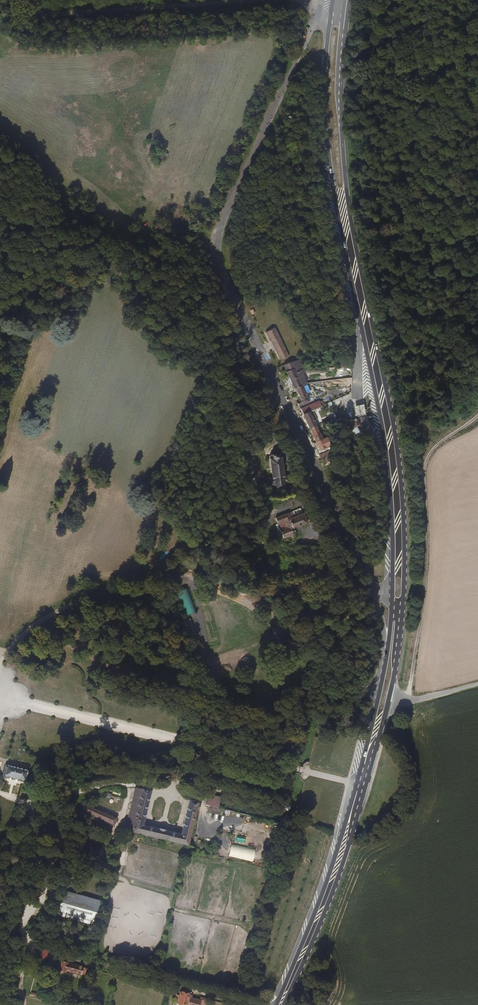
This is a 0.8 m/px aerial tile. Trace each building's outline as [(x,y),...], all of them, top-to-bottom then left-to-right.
[(274,327),(264,332),(271,346),(278,361),(289,356),(274,327)] [(283,365),(300,399),(308,396),(303,386),(308,384),(299,359),(283,365)] [(321,406),(319,400),(301,407),(303,414),(321,406)] [(363,404),(353,406),(355,416),(365,414),(363,404)] [(315,422),(312,416),(305,419),(308,426),(315,422)] [(361,425),(356,419),(352,421),(352,424),(350,427),(351,430),(361,425)] [(315,422),(308,426),(314,438),(320,450),(329,447),(328,441),(328,437),(323,439),(318,428),(315,422)] [(278,486),(281,486),(284,480),(287,479),(286,473),(282,474),(280,457),(268,458),(271,475),(268,476),(269,481),(272,481),(275,484),(278,486)] [(289,516),(288,511),(274,515),(276,522),(281,521),(283,527),(279,529),(281,537),(292,533),(292,530),(294,530),(293,526),(305,521),(302,512),(289,516)] [(294,541),(295,549),(305,549),(305,552),(313,552),(313,549),(316,549),(316,544),(294,541)] [(2,775),(24,781),(27,770),(5,764),(2,775)] [(124,831),(141,834),(182,844),(187,845),(198,803),(189,800),(180,835),(143,824),(151,791),(135,787),(124,831)] [(279,811),(287,813),(290,804),(285,803),(285,804),(281,804),(279,811)] [(90,817),(112,826),(115,819),(84,805),(81,813),(90,817)] [(96,921),(101,907),(98,905),(99,901),(64,889),(56,913),(92,924),(94,920),(96,921)] [(85,975),(87,969),(61,962),(59,971),(66,973),(67,971),(85,975)] [(181,992),(179,997),(177,997),(177,1001),(178,1002),(178,1004),(183,1004),(199,1004),(201,997),(181,992)]
